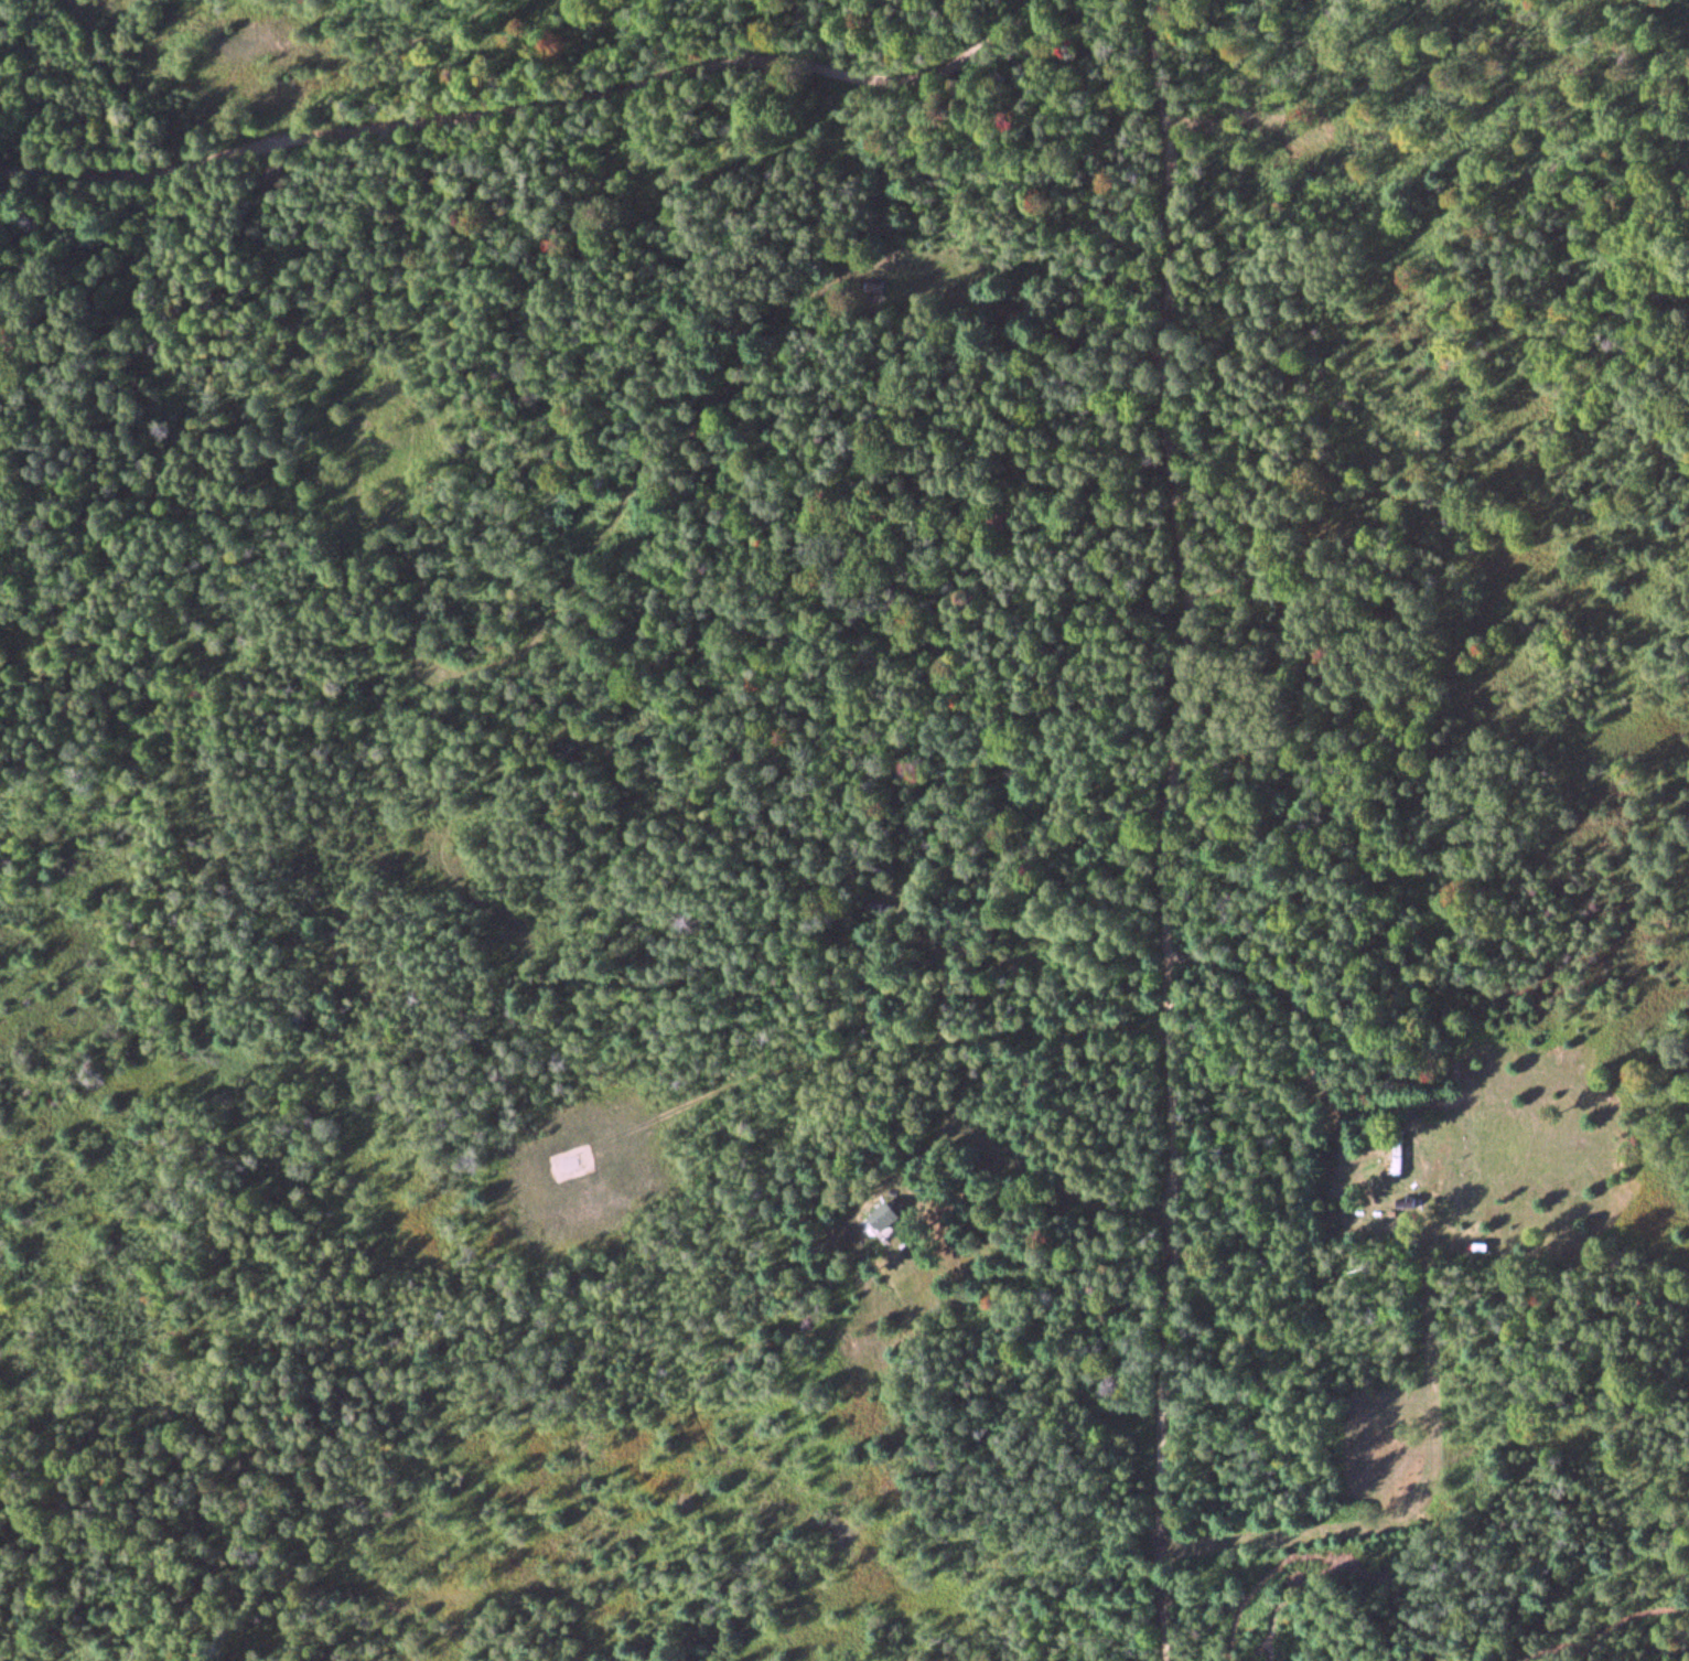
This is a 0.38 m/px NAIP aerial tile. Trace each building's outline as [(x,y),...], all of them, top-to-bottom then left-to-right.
[(1306,149),(1326,153),(1328,146),(1307,141),(1306,149)] [(910,1214),(890,1201),(873,1229),(893,1241),(910,1214)]
